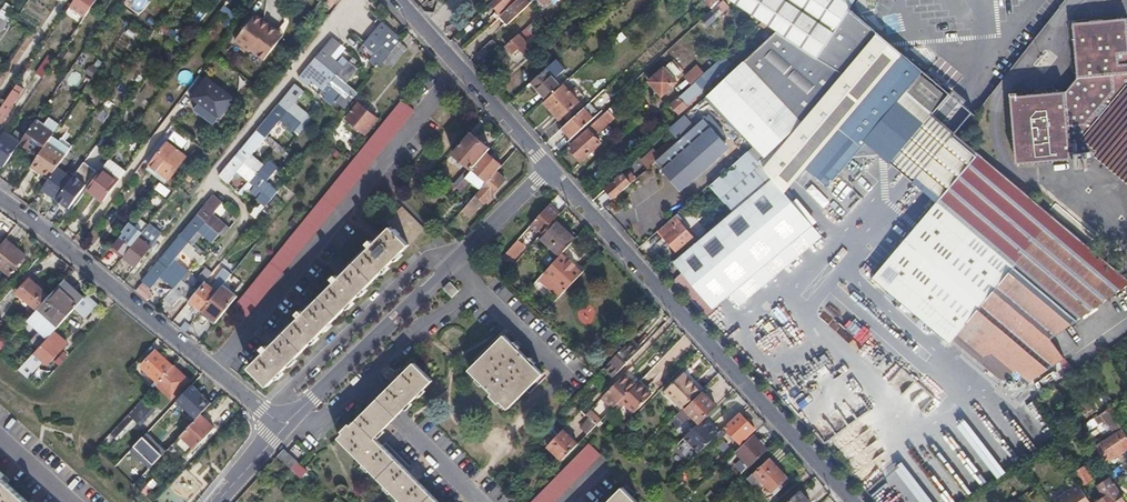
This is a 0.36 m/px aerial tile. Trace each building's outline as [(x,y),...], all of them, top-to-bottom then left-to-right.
[(86,15),(96,0),(74,0),(71,5),(86,15)] [(139,10),(147,0),(135,0),(131,4),(139,10)] [(491,3),(502,15),(519,0),(494,0),(491,3)] [(500,17),(508,26),(532,4),(529,0),(519,0),(502,15),(500,17)] [(724,0),(704,19),(711,26),(731,7),(724,0)] [(765,21),(778,30),(817,55),(849,5),(852,0),(733,0),(765,21)] [(830,193),(858,159),(922,81),(875,36),(878,32),(849,5),(817,55),(778,30),(774,34),(707,97),(759,150),(771,161),(778,153),(807,176),(830,193)] [(264,59),(280,36),(275,32),(276,29),(254,13),(235,39),(248,50),(251,48),(264,59)] [(761,21),(751,13),(746,19),(756,27),(761,21)] [(383,61),(388,55),(377,45),(389,30),(369,15),(353,35),(362,43),(356,52),(359,54),(363,48),(372,56),(368,61),(377,69),(383,61)] [(1126,39),(1124,20),(1071,24),(1076,81),(1066,92),(1011,98),(1017,170),(1072,165),(1072,160),(1076,159),(1076,174),(1082,174),(1082,164),(1086,164),(1086,161),(1091,160),(1126,191),(1126,39)] [(760,25),(774,34),(778,30),(765,21),(760,25)] [(534,25),(509,49),(517,57),(523,52),(528,58),(534,52),(532,49),(545,36),(534,25)] [(337,99),(346,107),(358,92),(347,83),(358,69),(351,63),(357,58),(354,55),(345,67),(331,56),(340,45),(331,37),(298,77),(308,85),(316,74),(329,84),(320,95),(323,98),(332,87),(341,94),(337,99)] [(492,40),(480,52),(485,58),(498,46),(492,40)] [(699,55),(711,44),(707,40),(696,51),(699,55)] [(407,48),(399,41),(388,55),(383,61),(390,68),(407,48)] [(708,70),(718,62),(721,59),(717,55),(708,63),(709,65),(706,67),(708,70)] [(45,58),(36,74),(44,78),(53,63),(45,58)] [(705,73),(694,61),(689,65),(695,71),(686,79),(692,85),(705,73)] [(706,74),(680,97),(689,107),(699,99),(698,98),(707,90),(705,88),(713,82),(712,80),(722,71),(719,68),(721,66),(718,62),(708,70),(705,73),(706,74)] [(664,95),(679,83),(665,68),(651,80),(664,95)] [(546,69),(532,81),(548,99),(562,87),(546,69)] [(232,98),(206,78),(190,97),(218,118),(232,98)] [(876,157),(891,169),(932,120),(946,104),(922,81),(858,159),(876,157)] [(256,218),(278,191),(267,182),(278,167),(270,160),(266,165),(252,153),(264,138),(275,147),(277,145),(266,136),(279,120),(293,132),(307,115),(293,103),(305,91),(295,83),(219,176),(227,182),(237,171),(248,182),(239,193),(242,195),(252,184),(262,192),(258,197),(260,199),(250,212),(256,218)] [(548,99),(545,103),(560,120),(580,102),(564,85),(562,87),(548,99)] [(402,98),(233,306),(245,317),(415,108),(402,98)] [(346,118),(350,122),(348,125),(357,132),(360,130),(364,133),(376,118),(358,103),(346,118)] [(0,110),(0,124),(2,125),(12,109),(4,104),(0,110)] [(563,127),(573,138),(594,118),(585,108),(563,127)] [(613,117),(608,111),(568,147),(581,161),(600,144),(593,136),(613,117)] [(891,169),(914,188),(954,139),(932,120),(891,169)] [(663,157),(656,163),(684,190),(724,156),(725,144),(705,121),(690,134),(681,142),(663,157)] [(679,122),(671,130),(681,142),(690,134),(680,121),(679,122)] [(20,144),(15,150),(24,157),(27,154),(36,160),(39,155),(47,144),(28,131),(20,144)] [(471,132),(453,152),(459,157),(477,136),(471,132)] [(4,167),(15,150),(20,144),(5,134),(0,141),(0,165),(4,167)] [(439,190),(447,198),(465,178),(473,168),(488,151),(490,148),(477,136),(459,157),(469,165),(453,184),(449,180),(439,190)] [(33,164),(31,166),(41,173),(42,171),(45,173),(50,177),(50,176),(56,168),(65,155),(69,149),(52,137),(47,144),(39,155),(36,160),(33,164)] [(186,155),(162,137),(143,161),(168,179),(186,155)] [(1033,381),(1066,357),(1065,356),(1054,337),(1067,327),(1125,286),(1126,284),(1126,283),(1024,198),(958,142),(954,139),(914,188),(939,208),(875,279),(1003,386),(1017,368),(1033,381)] [(643,160),(650,168),(656,163),(663,157),(656,150),(643,160)] [(729,206),(732,204),(766,177),(761,171),(771,161),(759,150),(714,187),(729,206)] [(487,181),(497,170),(502,164),(488,151),(473,168),(487,181)] [(778,182),(788,194),(807,176),(778,153),(771,161),(761,171),(766,177),(773,185),(778,182)] [(24,157),(33,164),(36,160),(27,154),(24,157)] [(103,199),(126,169),(110,157),(102,168),(95,176),(87,187),(103,199)] [(90,174),(95,176),(102,168),(97,164),(90,174)] [(50,177),(42,188),(49,194),(47,197),(52,202),(55,198),(56,199),(71,179),(56,168),(50,176),(50,177)] [(465,178),(479,190),(487,181),(473,168),(465,178)] [(479,190),(463,209),(470,216),(506,179),(497,170),(487,181),(479,190)] [(86,185),(73,175),(71,179),(56,199),(68,207),(86,185)] [(608,189),(615,198),(634,182),(633,180),(631,182),(624,175),(608,189)] [(700,319),(703,323),(734,298),(783,259),(819,230),(788,194),(778,182),(773,185),(766,177),(732,204),(738,213),(736,214),(678,261),(690,278),(676,289),(700,319)] [(156,190),(168,197),(172,190),(160,183),(156,190)] [(825,208),(831,201),(818,190),(812,197),(825,208)] [(183,297),(188,301),(196,291),(182,280),(189,272),(175,259),(187,244),(193,249),(188,254),(198,264),(205,257),(199,252),(199,251),(189,242),(199,231),(215,244),(229,227),(213,213),(223,202),(213,194),(142,280),(150,288),(160,277),(174,289),(165,300),(174,308),(183,297)] [(556,210),(550,204),(530,227),(536,233),(556,210)] [(708,212),(703,206),(693,215),(698,221),(708,212)] [(251,369),(269,387),(425,230),(402,207),(386,223),(391,228),(375,244),(372,241),(367,247),(370,249),(339,280),(337,277),(333,281),(336,284),(304,315),(303,313),(298,316),(301,319),(270,350),(267,347),(263,351),(267,353),(251,369)] [(681,215),(661,231),(678,251),(697,235),(681,215)] [(126,254),(138,237),(145,229),(131,218),(121,231),(124,234),(114,245),(126,254)] [(568,231),(555,219),(539,236),(552,248),(568,231)] [(783,259),(790,267),(826,239),(819,230),(783,259)] [(575,238),(568,231),(552,248),(560,255),(561,253),(575,238)] [(136,266),(150,247),(138,237),(126,254),(123,256),(136,266)] [(5,238),(0,244),(0,268),(8,275),(25,255),(5,238)] [(524,245),(518,240),(507,252),(513,258),(524,245)] [(122,258),(123,256),(126,254),(114,245),(111,249),(122,258)] [(538,279),(559,297),(582,273),(575,266),(576,265),(570,259),(569,260),(561,253),(560,255),(538,279)] [(783,259),(734,298),(741,307),(790,267),(783,259)] [(203,283),(205,280),(211,272),(205,267),(196,277),(203,283)] [(35,310),(48,296),(29,279),(16,293),(35,310)] [(26,321),(45,339),(53,331),(75,306),(83,298),(63,279),(48,296),(35,310),(26,321)] [(188,301),(201,311),(217,291),(205,280),(203,283),(196,291),(188,301)] [(135,290),(146,299),(152,293),(141,283),(135,290)] [(201,311),(215,323),(236,297),(222,285),(217,291),(201,311)] [(460,294),(452,285),(445,292),(453,300),(460,294)] [(86,316),(98,303),(87,293),(83,298),(75,306),(86,316)] [(1054,337),(1065,356),(1079,347),(1067,327),(1054,337)] [(866,328),(856,340),(863,346),(873,334),(866,328)] [(32,353),(44,363),(60,345),(54,340),(57,335),(53,331),(45,339),(32,353)] [(777,331),(762,344),(770,353),(785,339),(777,331)] [(54,340),(60,345),(64,341),(57,335),(54,340)] [(542,373),(504,336),(470,371),(491,391),(489,393),(498,402),(499,400),(506,407),(542,373)] [(612,378),(640,348),(631,340),(611,360),(602,369),(612,378)] [(60,345),(44,363),(45,365),(62,347),(60,345)] [(140,366),(158,382),(172,367),(155,351),(140,366)] [(822,356),(814,368),(825,376),(833,363),(822,356)] [(17,370),(22,375),(34,362),(29,357),(17,370)] [(391,385),(386,391),(404,409),(432,381),(413,363),(398,379),(395,375),(389,382),(391,385)] [(158,382),(156,384),(171,399),(189,380),(173,366),(172,367),(158,382)] [(634,386),(638,382),(626,371),(623,375),(634,386)] [(682,409),(700,391),(682,371),(663,390),(682,409)] [(588,418),(595,425),(596,424),(612,408),(634,386),(623,375),(603,395),(607,399),(588,418)] [(651,394),(638,382),(634,386),(612,408),(616,414),(624,407),(621,405),(622,403),(633,413),(651,394)] [(404,409),(386,391),(379,398),(372,405),(391,423),(397,417),(404,409)] [(715,405),(702,393),(686,409),(694,418),(698,422),(715,405)] [(1092,409),(1085,399),(1077,405),(1084,415),(1092,409)] [(144,400),(129,416),(134,420),(140,427),(156,410),(144,400)] [(372,405),(351,425),(348,422),(340,429),(344,433),(338,438),(403,501),(441,501),(418,480),(422,476),(414,469),(411,472),(377,437),(391,423),(372,405)] [(694,418),(686,409),(675,420),(684,429),(694,418)] [(1109,409),(1085,424),(1089,430),(1108,418),(1118,433),(1098,446),(1108,462),(1126,449),(1126,437),(1109,409)] [(849,410),(843,415),(850,424),(856,419),(849,410)] [(753,429),(739,414),(726,427),(740,442),(753,429)] [(213,428),(200,415),(180,436),(193,450),(213,428)] [(834,436),(867,488),(891,473),(880,455),(889,450),(867,415),(834,436)] [(999,478),(1010,470),(975,415),(963,423),(999,478)] [(134,420),(129,416),(112,434),(117,439),(134,420)] [(587,433),(595,425),(588,418),(580,426),(587,433)] [(701,420),(700,419),(677,443),(671,449),(685,464),(691,458),(708,442),(715,435),(706,426),(705,427),(699,422),(701,420)] [(1077,428),(1082,425),(1078,420),(1073,424),(1077,428)] [(561,459),(577,443),(562,429),(546,445),(561,459)] [(146,432),(130,451),(150,469),(167,450),(146,432)] [(750,466),(768,449),(762,443),(758,439),(753,434),(736,450),(750,466)] [(588,444),(530,501),(553,501),(600,456),(588,444)] [(285,450),(283,449),(278,455),(292,469),(298,462),(285,450)] [(788,477),(769,457),(753,472),(762,481),(772,491),(788,477)] [(908,460),(899,468),(926,501),(942,501),(908,460)] [(1026,473),(1021,466),(1008,474),(1011,479),(1005,483),(1007,486),(1026,473)] [(1092,480),(1084,467),(1076,473),(1084,485),(1092,480)] [(159,501),(186,501),(200,481),(180,469),(159,501)] [(762,481),(753,472),(746,478),(755,488),(762,481)] [(1108,478),(1097,486),(1105,497),(1099,501),(1125,501),(1108,478)] [(0,481),(0,501),(23,501),(0,481)] [(1078,485),(1053,501),(1089,501),(1078,485)] [(146,486),(141,492),(145,496),(151,490),(146,486)] [(620,488),(606,501),(635,501),(620,488)] [(799,491),(787,501),(809,501),(799,491)]
